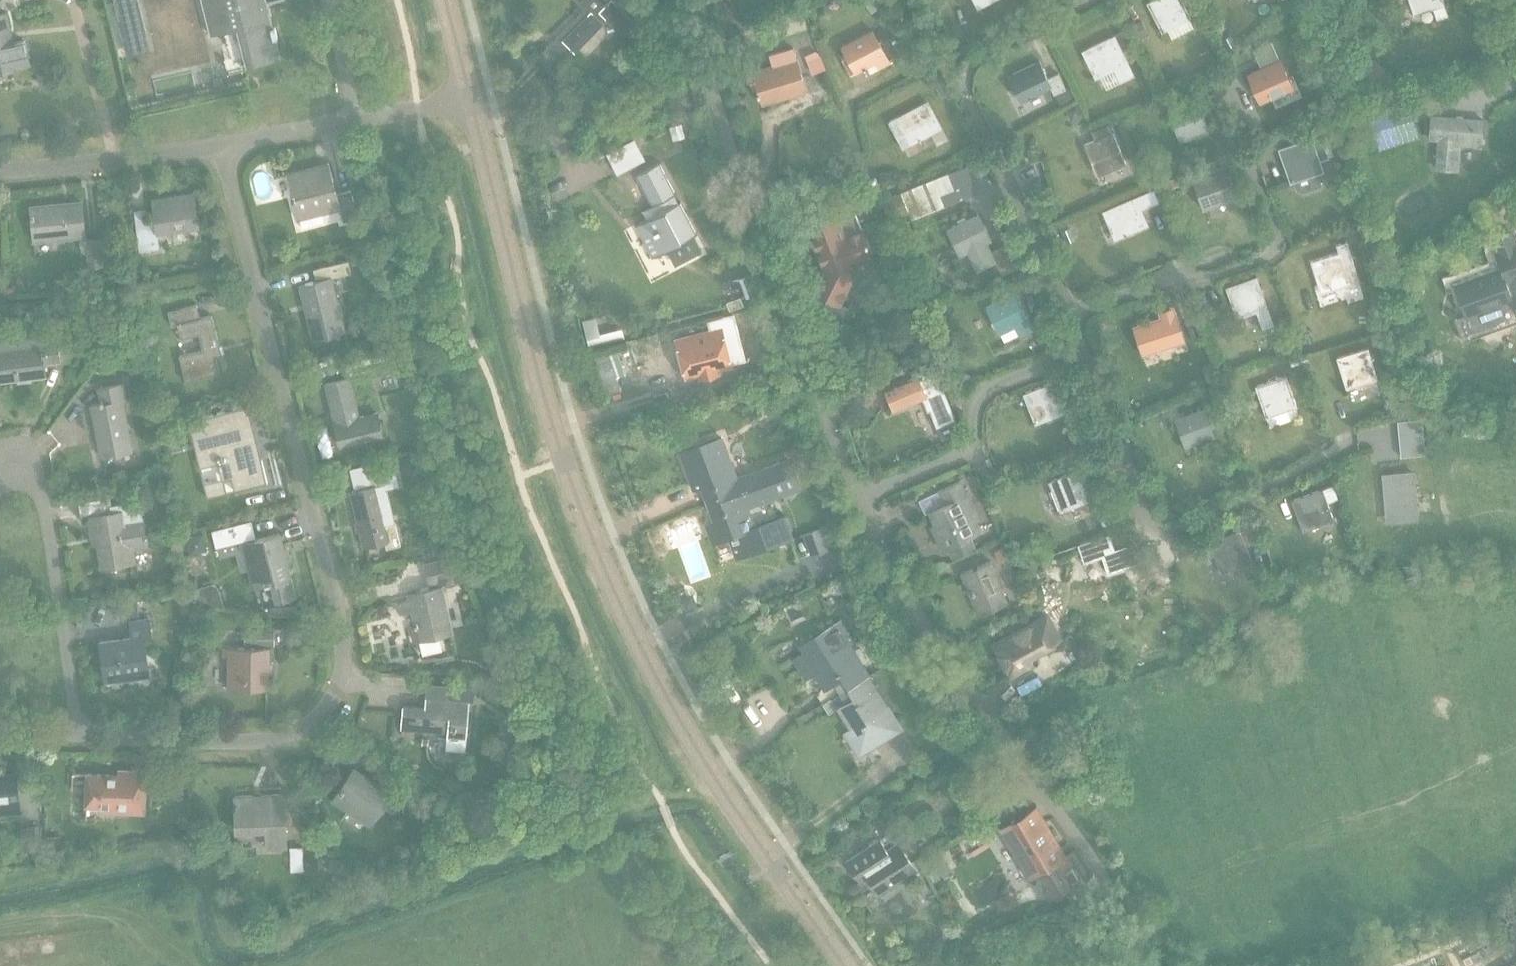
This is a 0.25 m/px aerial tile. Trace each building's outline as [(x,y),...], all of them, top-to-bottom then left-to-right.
[(266,3),(265,0),(201,0),(209,32),(244,24),(253,61),(278,55),(274,37),(278,36),(275,25),(271,26),(269,18),(271,17),(268,3),(266,3)] [(636,22),(613,0),(581,0),(586,6),(537,55),(547,65),(567,44),(575,52),(604,22),(601,20),(605,17),(623,35),(636,22)] [(1161,30),(1190,16),(1182,0),(1147,0),(1146,0),(1161,30)] [(1414,12),(1445,2),(1444,0),(1410,0),(1414,12)] [(17,67),(30,64),(24,39),(13,42),(5,11),(0,12),(0,71),(17,67)] [(1130,24),(1138,39),(1148,33),(1140,19),(1130,24)] [(879,68),(890,62),(871,29),(841,45),(848,57),(853,55),(860,68),(875,60),(879,68)] [(1120,82),(1133,75),(1113,35),(1082,50),(1088,63),(1095,60),(1101,73),(1112,67),(1120,82)] [(1253,70),(1247,73),(1253,85),(1259,83),(1265,96),(1291,85),(1280,60),(1285,57),(1280,45),(1248,59),(1253,70)] [(795,58),(792,47),(768,55),(771,65),(746,73),(751,87),(756,85),(761,102),(786,94),(784,88),(803,83),(795,58)] [(1039,59),(1008,74),(1020,101),(1050,86),(1053,93),(1065,87),(1058,72),(1047,77),(1039,59)] [(1190,136),(1207,129),(1195,98),(1166,109),(1175,133),(1187,128),(1190,136)] [(915,140),(940,126),(927,101),(896,117),(903,129),(908,126),(915,140)] [(1353,121),(1357,133),(1389,124),(1385,111),(1353,121)] [(1459,142),(1480,144),(1482,118),(1431,114),(1430,137),(1438,138),(1436,167),(1457,169),(1459,142)] [(1113,131),(1105,135),(1101,126),(1090,130),(1094,139),(1084,143),(1093,167),(1105,162),(1108,170),(1125,163),(1113,131)] [(1327,155),(1338,151),(1331,132),(1320,136),(1320,135),(1311,138),(1310,137),(1279,148),(1290,179),(1292,179),(1295,189),(1302,192),(1320,185),(1323,178),(1320,169),(1321,168),(1318,160),(1327,156),(1327,155)] [(680,198),(677,199),(673,191),(676,190),(660,159),(637,171),(653,203),(658,211),(634,224),(651,256),(698,232),(680,198)] [(1191,176),(1202,207),(1233,196),(1227,178),(1238,174),(1234,161),(1191,176)] [(350,189),(336,193),(328,162),(286,173),(298,218),(339,207),(343,220),(357,217),(350,189)] [(908,211),(910,218),(944,204),(940,194),(956,188),(949,172),(880,199),(888,218),(908,211)] [(1120,234),(1146,223),(1139,208),(1158,200),(1153,188),(1102,210),(1108,222),(1113,219),(1120,234)] [(157,230),(199,224),(194,192),(152,198),(155,217),(147,218),(145,207),(134,208),(140,250),(160,247),(157,230)] [(804,292),(822,329),(840,320),(848,305),(834,298),(842,282),(838,279),(840,276),(834,261),(868,248),(853,208),(857,206),(853,194),(819,207),(824,217),(817,220),(818,222),(807,226),(822,266),(811,289),(804,292)] [(30,205),(33,239),(84,234),(81,200),(30,205)] [(947,228),(960,253),(989,239),(976,213),(947,228)] [(85,238),(88,266),(103,264),(100,236),(85,238)] [(1337,251),(1309,260),(1319,292),(1344,285),(1344,287),(1359,282),(1346,241),(1335,244),(1337,251)] [(300,284),(314,337),(343,330),(329,276),(349,271),(347,260),(313,269),(316,280),(300,284)] [(1507,278),(1501,264),(1453,282),(1466,315),(1512,297),(1515,306),(1515,274),(1507,278)] [(1262,328),(1272,324),(1255,274),(1224,285),(1235,318),(1255,310),(1262,328)] [(1020,336),(1032,330),(1014,292),(985,306),(997,331),(1013,323),(1020,336)] [(212,314),(200,317),(196,303),(168,310),(172,325),(178,323),(181,336),(199,332),(203,349),(179,355),(185,380),(220,371),(216,355),(222,353),(212,314)] [(710,328),(675,337),(675,338),(685,376),(707,370),(708,374),(721,371),(720,367),(731,364),(733,364),(726,337),(739,333),(733,312),(708,319),(710,328)] [(1143,323),(1153,350),(1182,339),(1173,312),(1143,323)] [(58,360),(55,334),(38,336),(0,340),(0,379),(44,374),(43,362),(58,360)] [(1283,336),(1271,340),(1275,353),(1287,350),(1283,336)] [(1335,357),(1344,388),(1376,379),(1367,348),(1335,357)] [(344,363),(347,373),(372,367),(369,357),(344,363)] [(882,383),(892,408),(933,391),(923,367),(882,383)] [(324,382),(338,438),(362,432),(349,376),(324,382)] [(1294,403),(1285,378),(1245,392),(1254,417),(1294,403)] [(1022,392),(1034,423),(1064,411),(1053,380),(1022,392)] [(91,404),(101,456),(132,450),(122,399),(126,398),(123,382),(98,387),(101,402),(91,404)] [(246,404),(188,418),(193,442),(211,437),(220,476),(232,473),(235,488),(263,482),(258,459),(256,460),(255,450),(250,451),(249,444),(253,443),(246,404)] [(1173,418),(1183,445),(1213,434),(1203,408),(1173,418)] [(706,503),(771,480),(766,464),(735,475),(727,454),(684,470),(691,489),(700,486),(706,503)] [(1047,480),(1059,511),(1090,499),(1078,468),(1047,480)] [(394,520),(385,523),(375,485),(380,484),(377,472),(352,478),(354,490),(351,490),(365,546),(384,542),(386,547),(400,544),(394,520)] [(1380,475),(1383,508),(1416,505),(1413,472),(1380,475)] [(946,546),(951,556),(974,545),(969,535),(978,531),(961,495),(965,493),(959,479),(935,490),(941,503),(927,510),(937,531),(934,533),(941,549),(946,546)] [(771,480),(706,503),(712,519),(704,522),(711,543),(746,530),(753,550),(798,534),(791,514),(754,528),(746,507),(777,496),(771,480)] [(1291,499),(1302,530),(1332,519),(1326,501),(1338,497),(1333,484),(1291,499)] [(139,499),(111,504),(110,496),(78,501),(81,518),(89,517),(92,534),(96,534),(102,567),(133,561),(131,548),(149,545),(146,527),(144,527),(139,499)] [(250,520),(213,530),(217,544),(254,534),(250,520)] [(1029,535),(1037,558),(1052,552),(1044,529),(1029,535)] [(1207,542),(1220,573),(1250,560),(1237,529),(1207,542)] [(275,602),(296,597),(280,532),(241,542),(252,585),(270,581),(275,602)] [(1078,543),(1083,559),(1112,549),(1107,534),(1078,543)] [(959,572),(976,613),(1006,601),(989,560),(959,572)] [(438,635),(452,632),(441,585),(454,582),(451,568),(427,574),(430,586),(416,590),(417,596),(397,601),(400,613),(412,610),(422,654),(441,649),(438,635)] [(1020,654),(1022,658),(1036,650),(1036,649),(1057,637),(1044,614),(992,643),(1003,664),(1020,654)] [(865,623),(889,662),(897,657),(874,617),(865,623)] [(99,642),(104,679),(120,676),(119,672),(147,668),(143,637),(151,635),(148,618),(128,621),(130,637),(99,642)] [(821,703),(867,674),(848,642),(852,640),(839,619),(814,635),(820,645),(807,653),(804,649),(792,657),(804,678),(814,672),(823,686),(814,692),(821,703)] [(245,643),(273,643),(273,631),(245,631),(245,643)] [(228,687),(266,687),(267,647),(223,647),(223,654),(228,654),(228,687)] [(867,674),(821,703),(827,713),(836,708),(849,728),(845,731),(858,752),(900,726),(867,674)] [(468,700),(474,700),(475,686),(427,681),(425,707),(403,705),(401,726),(448,730),(448,737),(465,739),(468,700)] [(380,805),(393,813),(401,801),(388,793),(390,791),(353,767),(331,800),(368,824),(380,805)] [(17,813),(14,773),(0,774),(0,814),(17,813)] [(100,810),(143,812),(143,796),(139,787),(132,786),(132,775),(86,773),(85,804),(101,805),(100,810)] [(266,847),(285,847),(283,793),(234,795),(235,827),(265,825),(266,847)] [(1064,893),(1081,883),(1037,809),(1000,831),(1028,877),(1038,871),(1048,888),(1044,890),(1049,898),(1053,895),(1055,898),(1064,892),(1064,893)] [(21,825),(23,850),(40,848),(38,824),(21,825)] [(899,839),(886,847),(879,837),(845,858),(860,882),(868,877),(879,895),(918,870),(899,839)] [(289,846),(290,868),(301,868),(301,846),(289,846)] [(329,856),(328,871),(339,872),(340,857),(329,856)]
